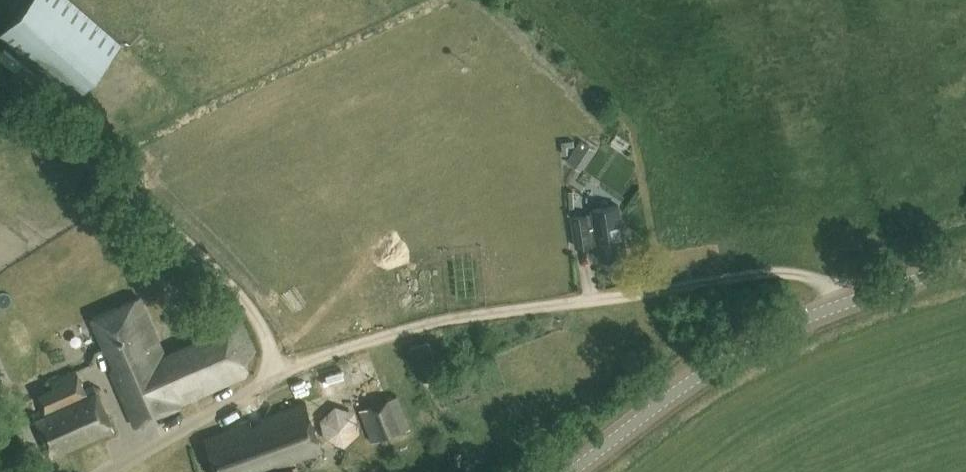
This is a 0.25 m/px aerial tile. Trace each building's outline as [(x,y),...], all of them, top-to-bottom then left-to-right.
[(73,98),(120,44),(70,0),(28,0),(0,32),(0,35),(73,98)] [(592,213),(571,215),(575,246),(596,243),(599,259),(624,255),(617,204),(592,208),(592,213)] [(140,297),(93,318),(113,366),(111,372),(134,424),(178,405),(177,402),(245,372),(247,368),(242,357),(254,352),(235,310),(197,326),(201,337),(165,353),(140,297)] [(93,389),(86,392),(64,402),(58,387),(38,396),(45,410),(36,414),(55,456),(112,431),(93,389)] [(360,410),(371,440),(409,426),(397,396),(360,410)] [(220,471),(258,471),(321,448),(303,402),(207,438),(220,471)] [(319,418),(324,440),(344,445),(359,431),(354,411),(334,404),(319,418)]
